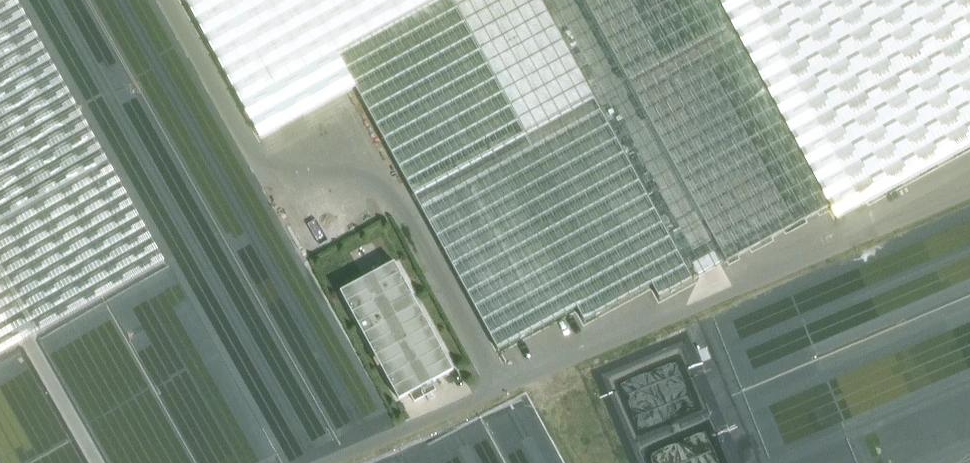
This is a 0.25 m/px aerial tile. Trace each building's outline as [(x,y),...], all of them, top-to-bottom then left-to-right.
[(22,10),(17,0),(0,0),(0,23),(22,10)] [(327,43),(407,0),(303,0),(327,43)] [(327,44),(369,120),(560,16),(551,0),(407,0),(327,43),(327,44)] [(727,262),(830,207),(717,0),(585,0),(727,262)] [(51,60),(24,14),(0,27),(0,89),(51,60)] [(0,96),(0,158),(70,118),(44,71),(0,96)] [(0,158),(0,223),(108,161),(82,116),(72,122),(70,118),(0,158)] [(345,287),(399,400),(455,373),(402,260),(345,287)] [(506,344),(502,334),(511,331),(508,322),(492,327),(498,347),(506,344)] [(437,457),(430,445),(425,448),(422,462),(436,462),(437,457)] [(407,452),(388,462),(413,462),(407,452)]
